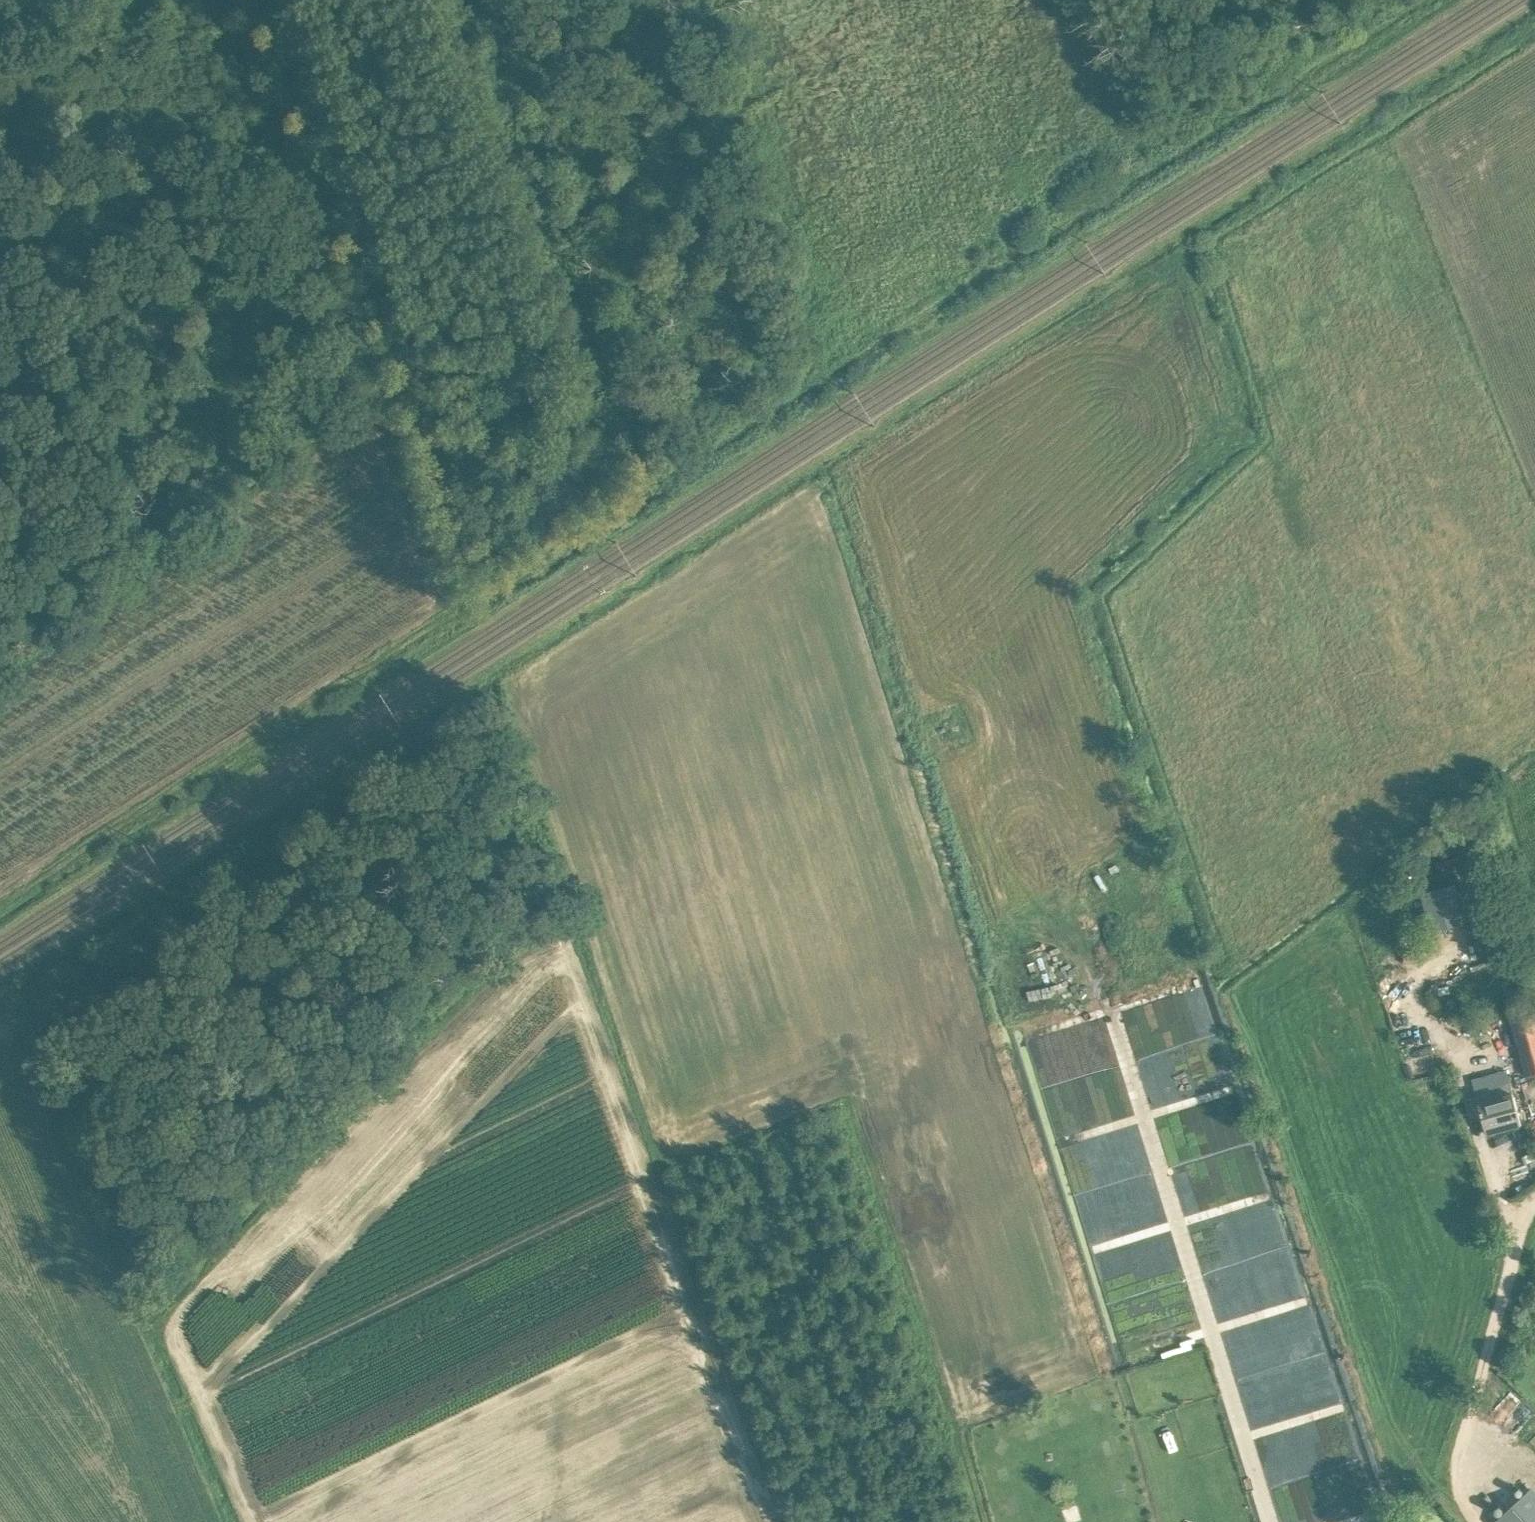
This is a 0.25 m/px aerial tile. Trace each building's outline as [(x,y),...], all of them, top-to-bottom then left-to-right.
[(1456,884),(1421,894),(1432,932),(1467,922),(1456,884)] [(1526,1078),(1534,1075),(1534,1008),(1509,1015),(1526,1078)] [(1476,1091),(1487,1134),(1522,1124),(1510,1082),(1476,1091)] [(1495,1521),(1534,1521),(1534,1492),(1531,1488),(1495,1521)]
